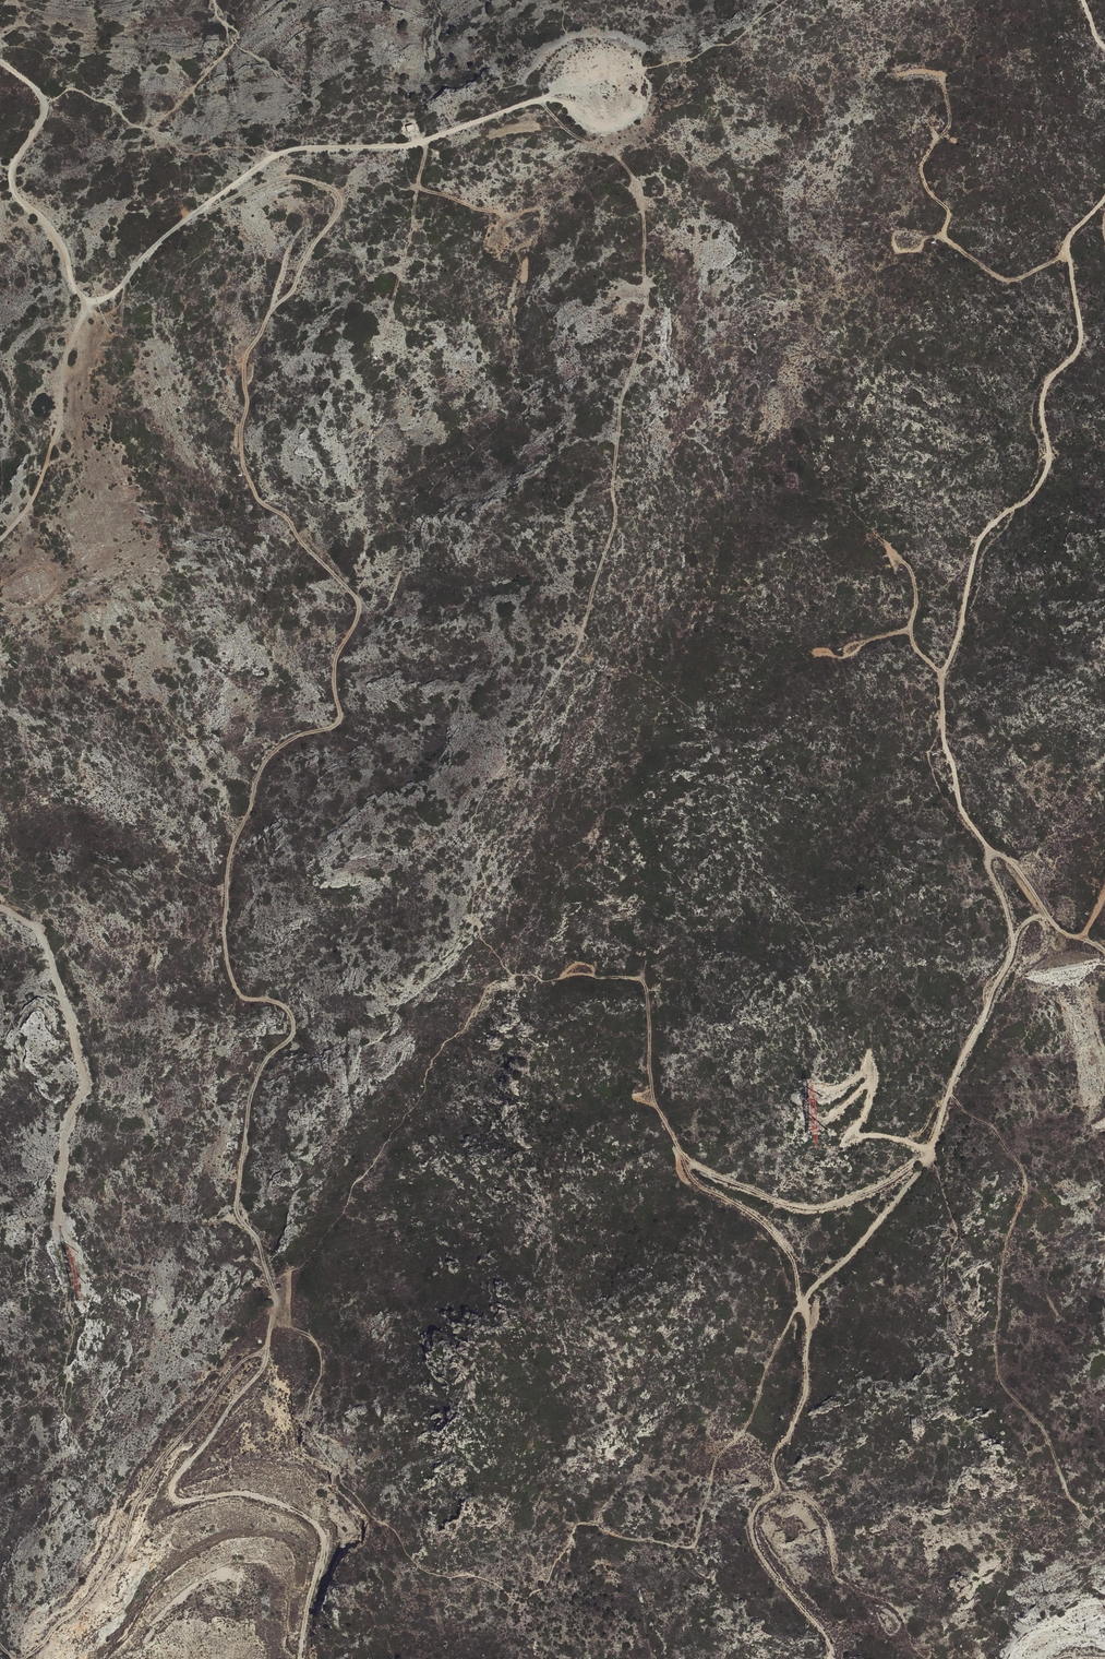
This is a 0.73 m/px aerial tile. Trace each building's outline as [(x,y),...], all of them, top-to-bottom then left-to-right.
[(73,1624),(69,1630),(72,1633),(77,1627),(73,1624)]
